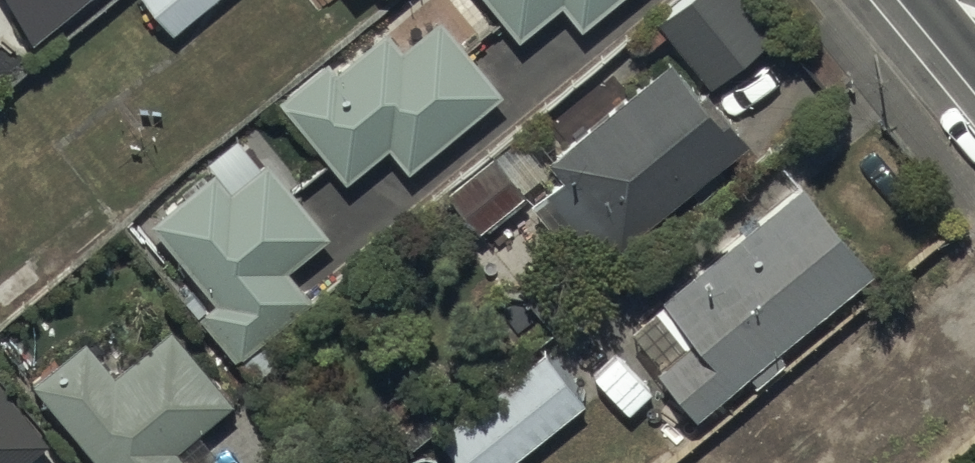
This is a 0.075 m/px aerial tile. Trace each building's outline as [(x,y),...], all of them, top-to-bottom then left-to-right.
[(23,0),(0,0),(0,19),(23,0)] [(196,0),(152,0),(169,22),(196,0)] [(515,27),(548,0),(493,0),(515,27)] [(578,13),(594,0),(567,0),(578,13)] [(705,72),(769,18),(754,0),(663,0),(652,9),(705,72)] [(333,57),(324,47),(275,88),(342,169),(386,132),(406,155),(498,79),(436,5),(400,35),(383,16),(333,57)] [(226,177),(211,158),(148,210),(213,288),(196,302),(234,348),(309,286),(285,257),(327,223),(264,146),(226,177)] [(798,165),(657,280),(663,288),(629,316),(658,350),(653,354),(692,401),(742,360),(753,373),(783,348),(772,335),(872,254),(798,165)] [(901,307),(739,443),(757,462),(890,462),(974,392),(974,366),(951,337),(937,349),(901,307)] [(29,368),(107,462),(191,462),(212,444),(190,418),(227,387),(167,315),(111,360),(82,325),(29,368)] [(542,340),(436,424),(466,462),(492,462),(583,392),(542,340)] [(44,426),(0,373),(0,462),(44,426)]
